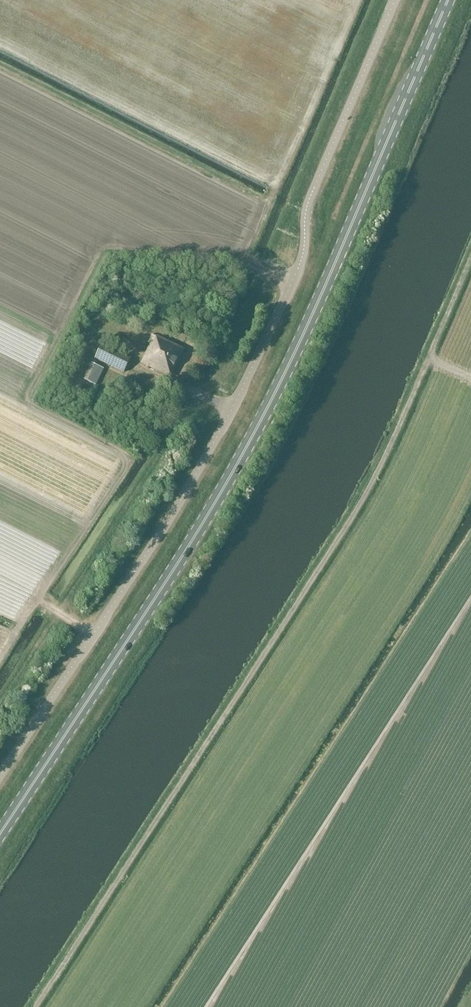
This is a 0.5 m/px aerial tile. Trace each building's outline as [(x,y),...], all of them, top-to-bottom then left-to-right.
[(150,343),(141,362),(171,377),(183,350),(156,337),(153,344),(150,343)] [(132,357),(103,343),(95,359),(124,372),(132,357)] [(104,369),(92,363),(84,379),(96,385),(104,369)]
